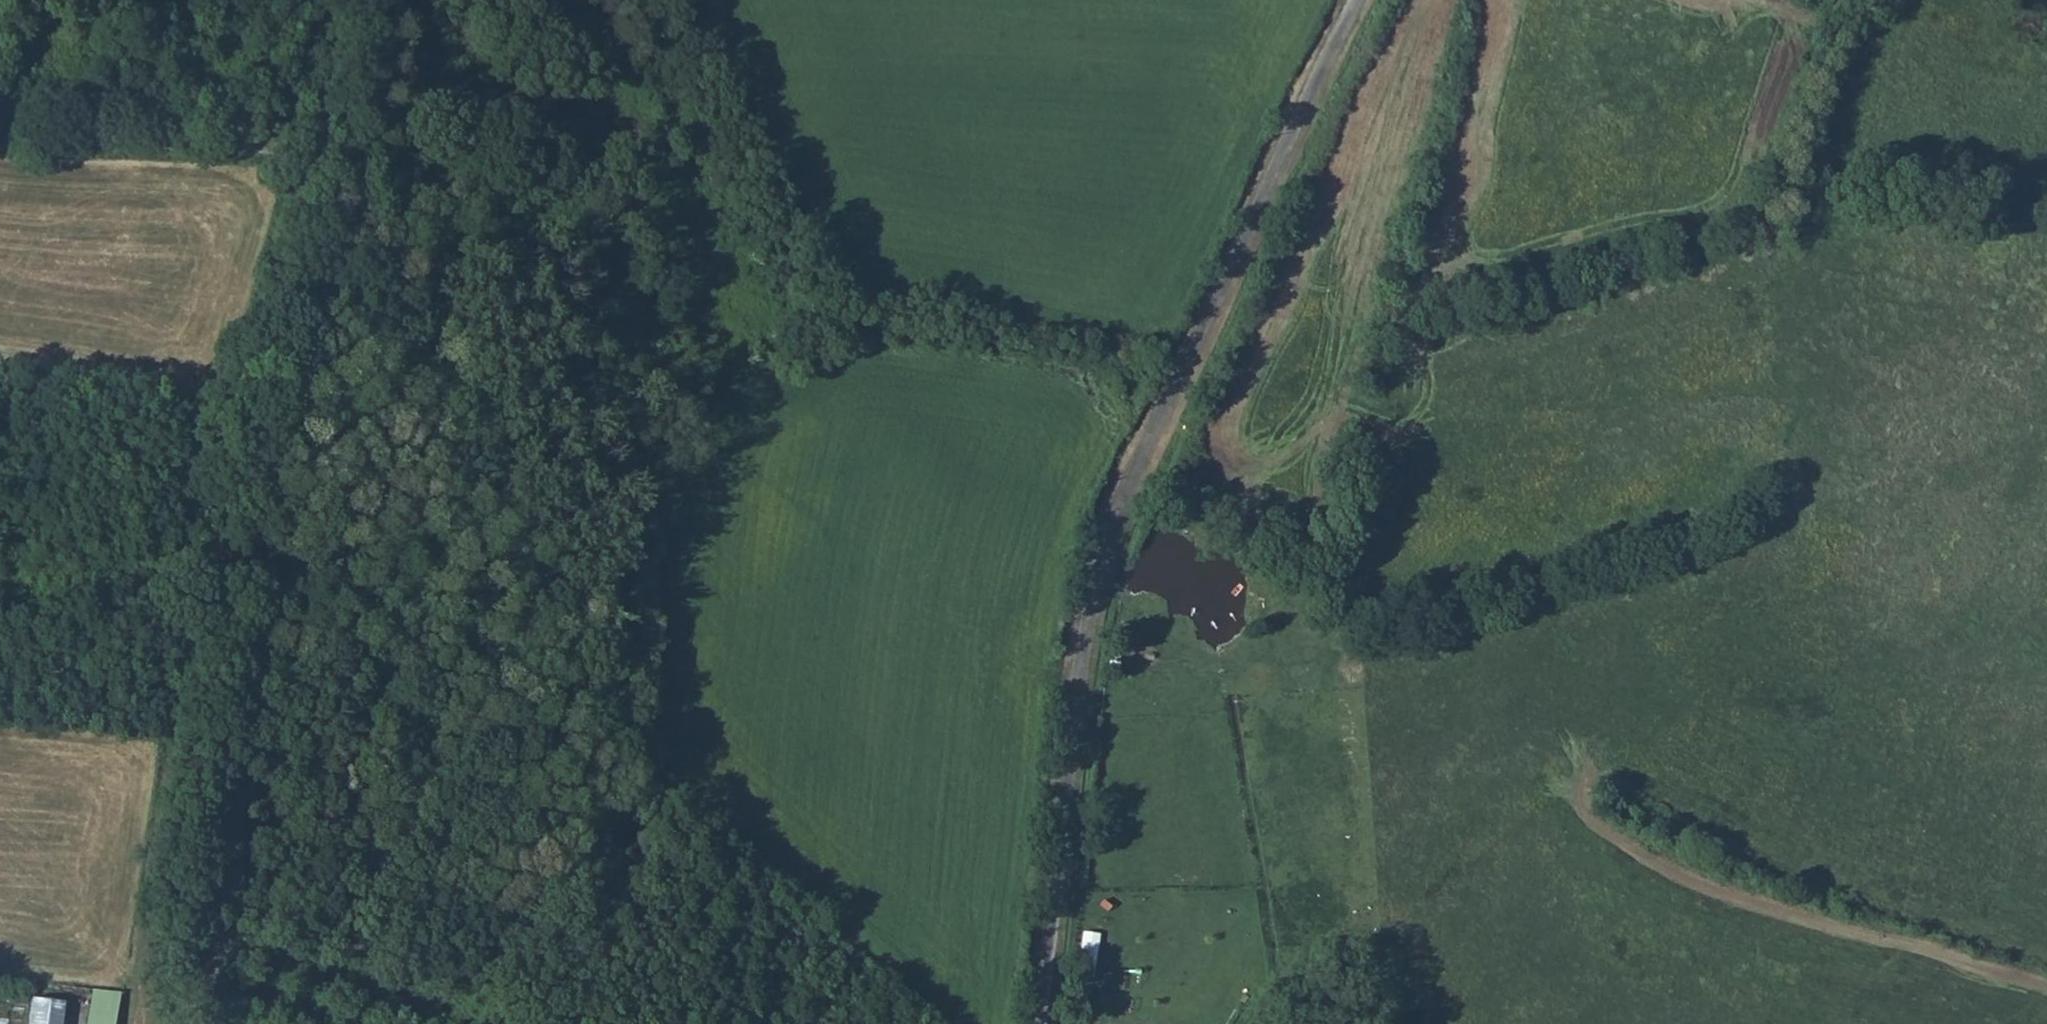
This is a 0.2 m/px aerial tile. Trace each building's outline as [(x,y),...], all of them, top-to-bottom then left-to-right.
[(119,992),(90,989),(86,1023),(116,1023),(119,992)] [(32,997),(28,1023),(63,1023),(66,1003),(32,997)]
